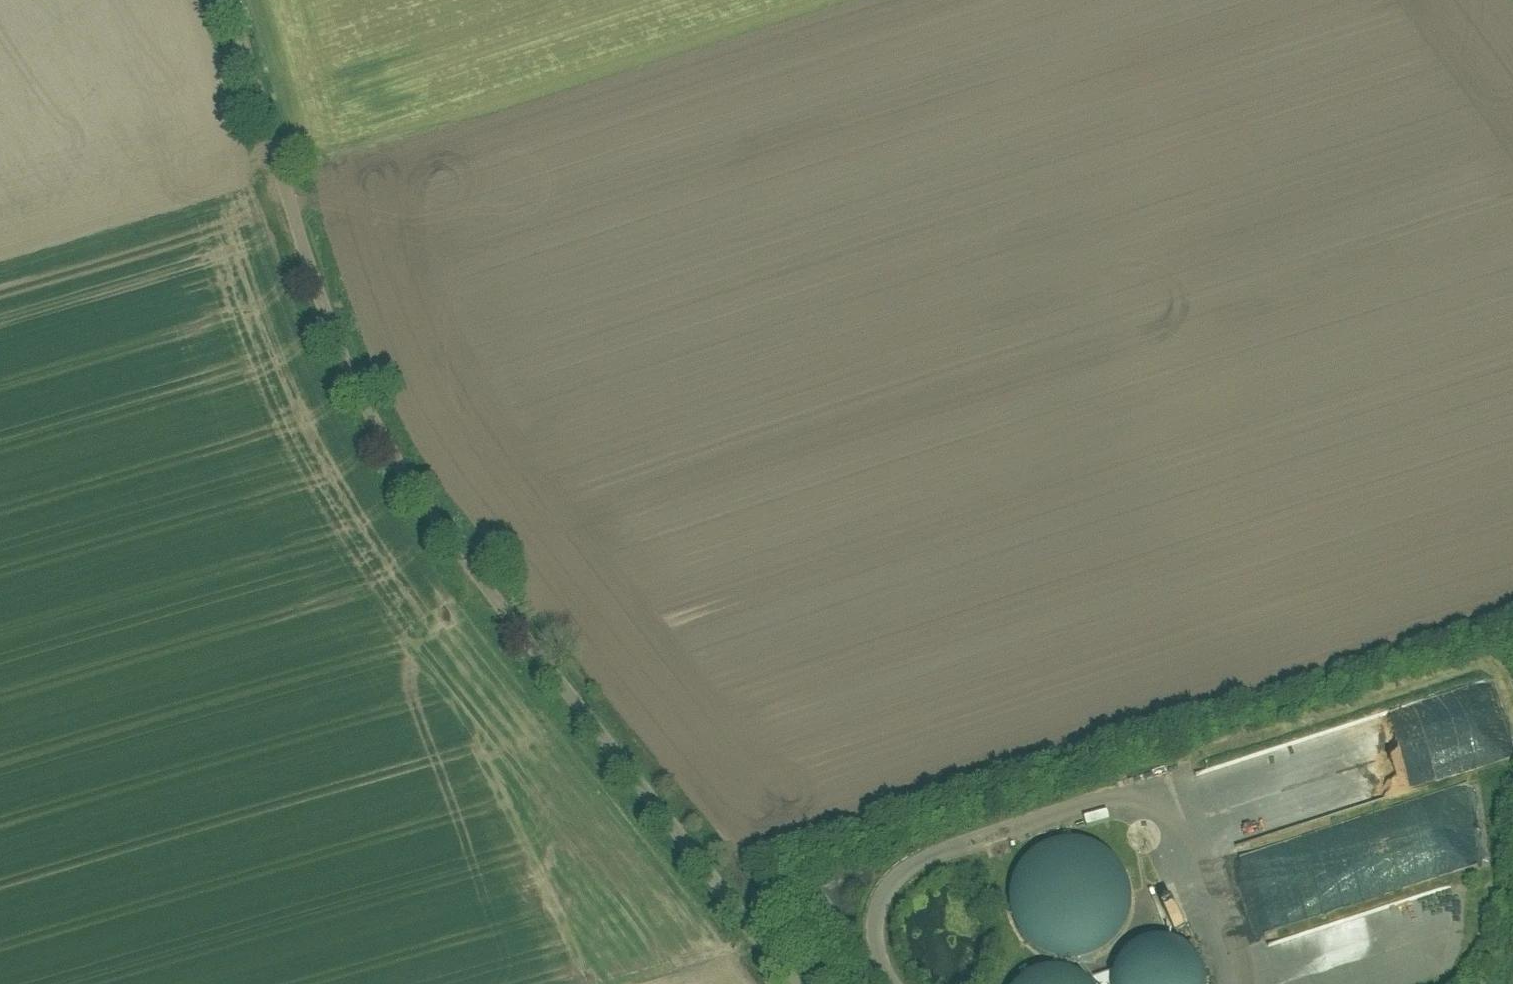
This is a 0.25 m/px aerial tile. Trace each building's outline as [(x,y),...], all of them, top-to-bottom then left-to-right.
[(1126,929),(1132,915),(1133,900),(1131,885),(1125,871),(1115,859),(1103,850),(1089,845),(1074,843),(1059,845),(1045,851),(1033,861),(1024,873),(1018,887),(1017,902),(1019,917),(1025,931),(1035,943),(1047,952),(1061,957),(1076,959),(1091,957),(1105,951),(1117,941),(1126,929)] [(1361,938),(1272,959),(1278,983),(1371,983),(1361,938)] [(1208,978),(1203,965),(1195,955),(1183,947),(1170,943),(1156,944),(1143,949),(1132,958),(1124,969),(1121,983),(1208,983),(1208,978)] [(1082,980),(1070,974),(1056,971),(1042,972),(1030,977),(1020,983),(1086,983),(1082,980)]
